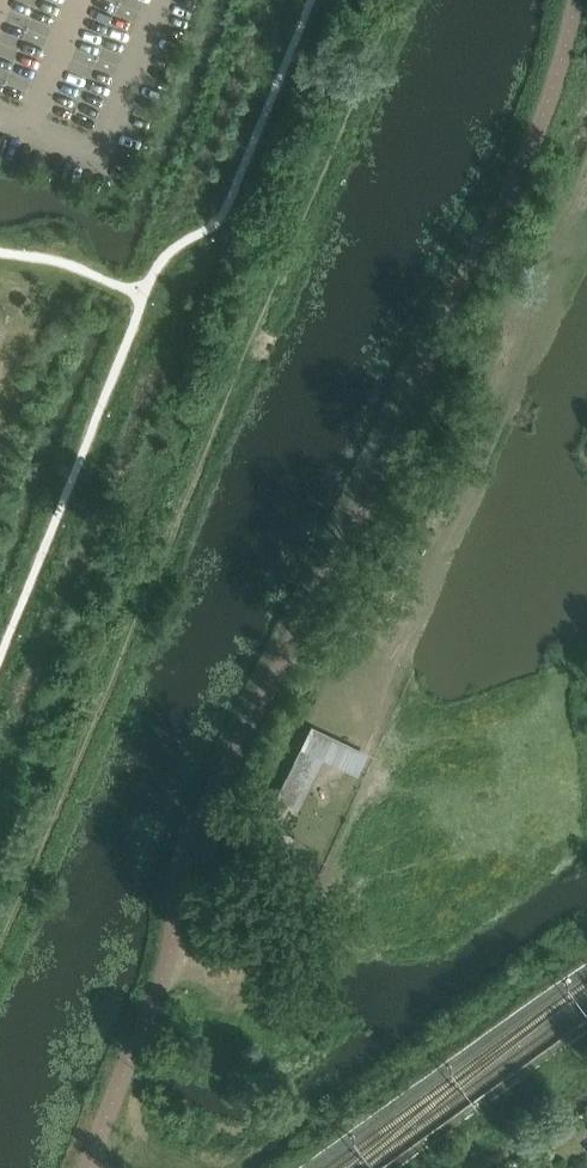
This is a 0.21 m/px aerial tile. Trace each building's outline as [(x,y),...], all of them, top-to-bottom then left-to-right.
[(361,773),(371,749),(311,725),(281,799),(303,807),(323,757),(361,773)]
